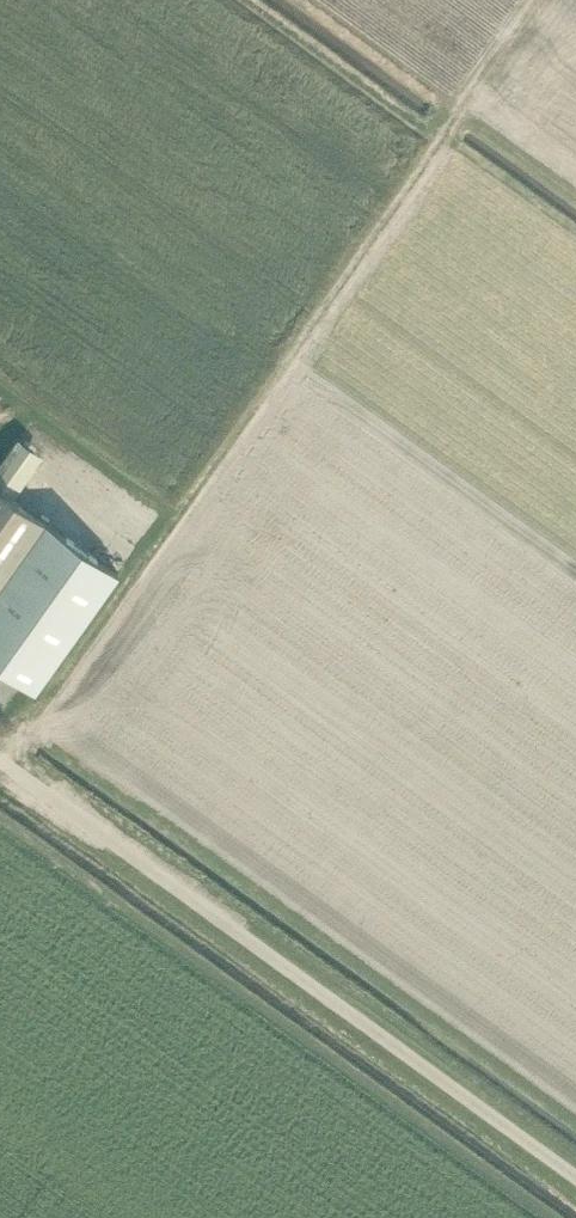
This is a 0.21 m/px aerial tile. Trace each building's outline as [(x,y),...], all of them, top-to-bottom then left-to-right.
[(0,460),(0,486),(14,495),(43,455),(17,436),(0,460)] [(0,487),(0,581),(44,518),(0,487)] [(44,518),(0,581),(0,662),(37,688),(119,570),(44,518)]
